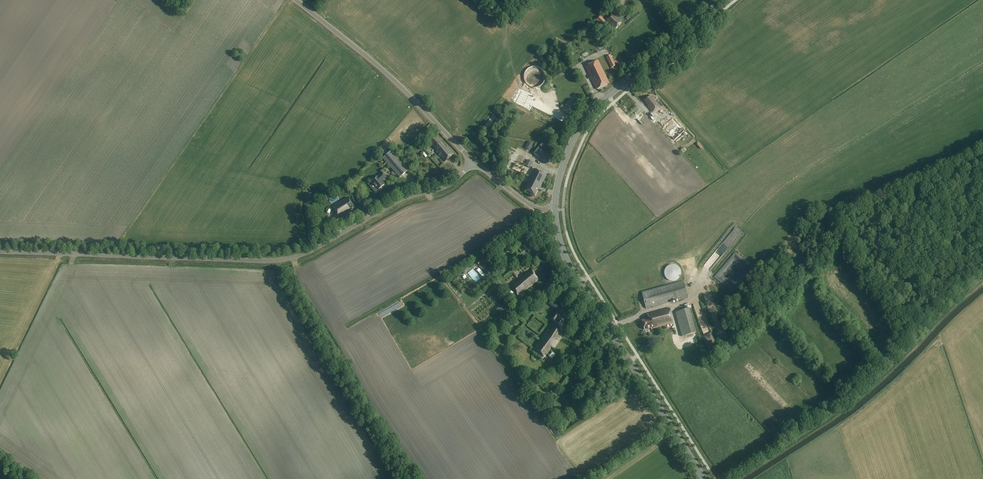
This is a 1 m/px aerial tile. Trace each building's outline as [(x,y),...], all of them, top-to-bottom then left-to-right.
[(615,28),(621,22),(612,13),(606,20),(615,28)] [(596,20),(602,26),(606,22),(600,16),(596,20)] [(611,55),(606,57),(611,68),(616,66),(611,55)] [(596,89),(609,83),(598,61),(585,67),(596,89)] [(524,74),(522,78),(535,85),(542,74),(540,73),(542,69),(536,66),(535,68),(531,66),(526,75),(524,74)] [(522,85),(514,101),(528,108),(536,93),(522,85)] [(652,95),(651,96),(645,100),(651,107),(650,108),(653,112),(661,105),(652,95)] [(679,146),(674,141),(687,129),(672,112),(660,123),(655,118),(652,121),(645,113),(637,120),(649,132),(646,134),(667,157),(679,146)] [(445,162),(454,154),(447,146),(446,147),(437,137),(430,143),(438,152),(437,153),(445,162)] [(539,147),(534,154),(546,165),(552,158),(539,147)] [(383,159),(399,178),(409,170),(392,151),(383,159)] [(541,186),(547,175),(534,169),(527,183),(529,183),(525,190),(535,195),(540,185),(541,186)] [(370,186),(375,192),(378,190),(380,188),(385,184),(383,181),(387,177),(383,172),(378,176),(377,177),(371,182),(372,184),(370,186)] [(333,207),(339,218),(355,208),(348,198),(333,207)] [(531,255),(536,260),(543,254),(539,249),(531,255)] [(490,271),(481,259),(477,263),(486,274),(490,271)] [(729,288),(734,282),(725,275),(727,272),(729,273),(732,269),(735,272),(738,268),(733,263),(731,265),(725,261),(713,275),(729,288)] [(664,273),(665,276),(666,278),(668,280),(670,282),(673,282),(676,281),(678,280),(680,278),(681,275),(681,273),(680,270),(679,268),(676,266),(674,265),(671,265),(668,266),(666,268),(665,270),(664,273)] [(527,289),(540,279),(532,268),(511,285),(518,295),(526,288),(527,289)] [(646,308),(688,297),(684,280),(642,292),(646,308)] [(548,304),(557,310),(560,306),(551,300),(548,304)] [(652,328),(674,322),(670,307),(648,313),(649,317),(643,319),(645,329),(651,327),(652,328)] [(690,309),(675,313),(682,337),(696,333),(690,309)] [(550,319),(555,324),(561,315),(556,311),(550,319)] [(552,347),(564,331),(554,323),(544,337),(545,338),(536,351),(543,356),(551,346),(552,347)]
